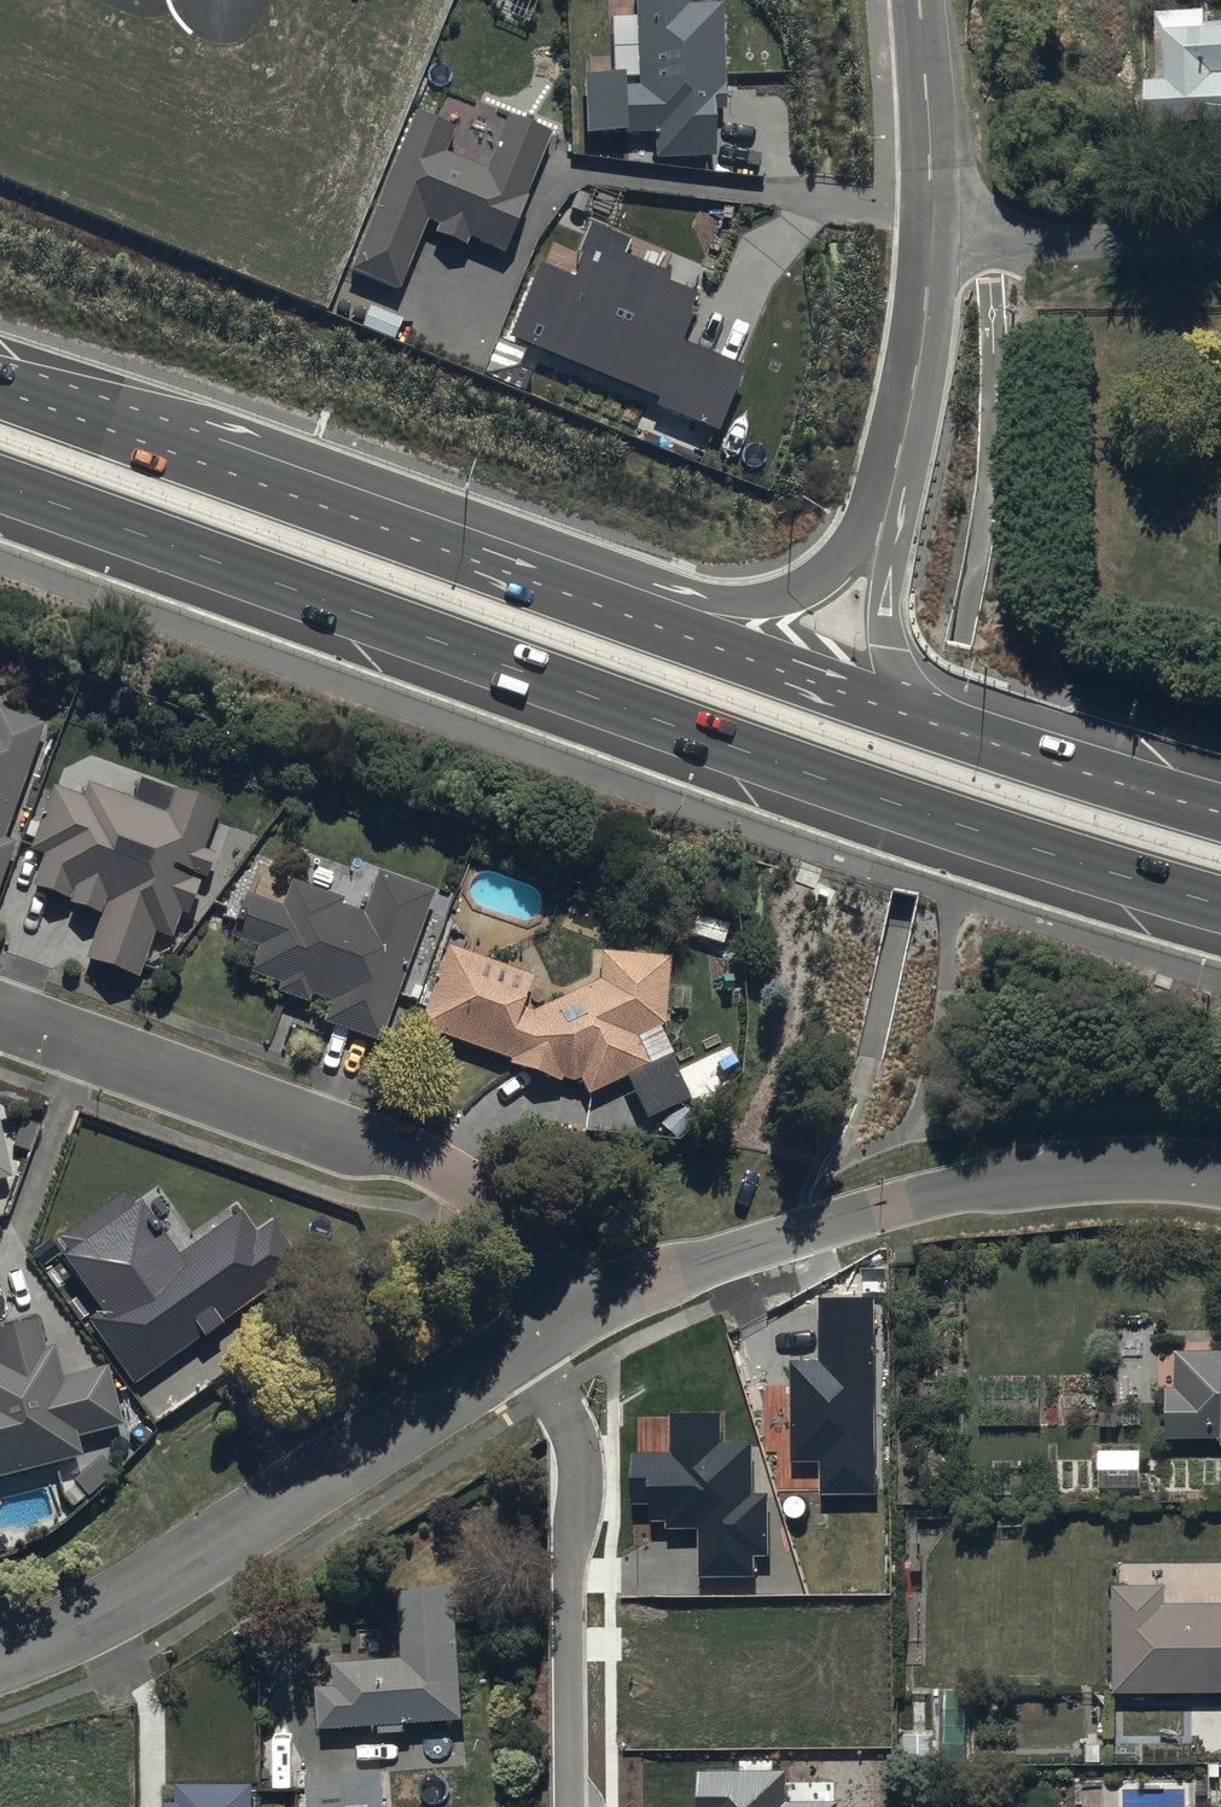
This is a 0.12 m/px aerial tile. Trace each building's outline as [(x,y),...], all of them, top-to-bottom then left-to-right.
[(640,84),(626,84),(625,70),(587,72),(590,131),(656,128),(658,156),(720,154),(717,106),(729,106),(724,1),(692,2),(692,0),(636,0),(640,84)] [(1154,17),(1158,88),(1146,89),(1148,133),(1220,129),(1220,29),(1206,30),(1205,15),(1154,17)] [(459,124),(416,106),(350,269),(401,289),(430,218),(440,222),(437,230),(467,243),(470,237),(506,252),(555,130),(509,111),(486,166),(449,150),(459,124)] [(633,238),(591,222),(580,250),(586,252),(576,275),(541,261),(512,334),(661,394),(658,403),(720,428),(745,366),(681,340),(700,291),(669,278),(672,271),(627,253),(633,238)] [(5,845),(44,730),(0,715),(0,887),(14,848),(5,845)] [(83,801),(53,791),(29,857),(42,861),(31,893),(101,918),(84,965),(136,984),(152,938),(174,946),(183,919),(189,921),(202,885),(208,887),(218,861),(206,857),(223,812),(141,782),(133,804),(88,788),(83,801)] [(286,912),(246,898),(230,944),(256,953),(248,977),(278,988),(276,994),(309,1006),(311,1002),(331,1009),(325,1026),(382,1046),(435,897),(378,877),(363,919),(343,912),(345,906),(295,888),(286,912)] [(449,951),(422,1034),(510,1066),(509,1070),(561,1087),(562,1084),(581,1088),(587,1101),(650,1071),(639,1044),(667,1032),(668,1018),(671,961),(601,959),(599,988),(532,1017),(523,1014),(533,982),(449,951)] [(14,1186),(0,1116),(0,1189),(14,1186)] [(304,1262),(274,1219),(257,1231),(240,1208),(180,1251),(142,1199),(135,1204),(125,1189),(58,1236),(68,1250),(62,1254),(102,1309),(89,1318),(134,1382),(304,1262)] [(875,1494),(872,1298),(819,1299),(819,1360),(790,1361),(791,1461),(819,1461),(819,1494),(875,1494)] [(80,1466),(75,1445),(122,1433),(107,1374),(63,1385),(56,1354),(46,1356),(38,1325),(0,1334),(0,1486),(80,1466)] [(1167,1394),(1166,1444),(1220,1444),(1220,1357),(1176,1358),(1175,1394),(1167,1394)] [(719,1442),(719,1413),(669,1413),(670,1452),(631,1452),(631,1505),(647,1505),(647,1522),(665,1521),(665,1528),(697,1528),(698,1576),(755,1577),(753,1555),(768,1556),(766,1493),(751,1493),(750,1442),(719,1442)] [(101,1460),(64,1495),(82,1513),(118,1478),(101,1460)] [(1164,1611),(1164,1590),(1111,1591),(1115,1699),(1220,1701),(1220,1611),(1164,1611)] [(459,1592),(399,1596),(404,1667),(337,1669),(338,1693),(318,1694),(322,1735),(467,1726),(459,1592)] [(785,1770),(697,1770),(697,1806),(835,1806),(835,1801),(785,1802),(785,1770)] [(307,1783),(309,1806),(387,1806),(386,1778),(307,1783)] [(179,1790),(178,1806),(255,1806),(255,1791),(179,1790)]
